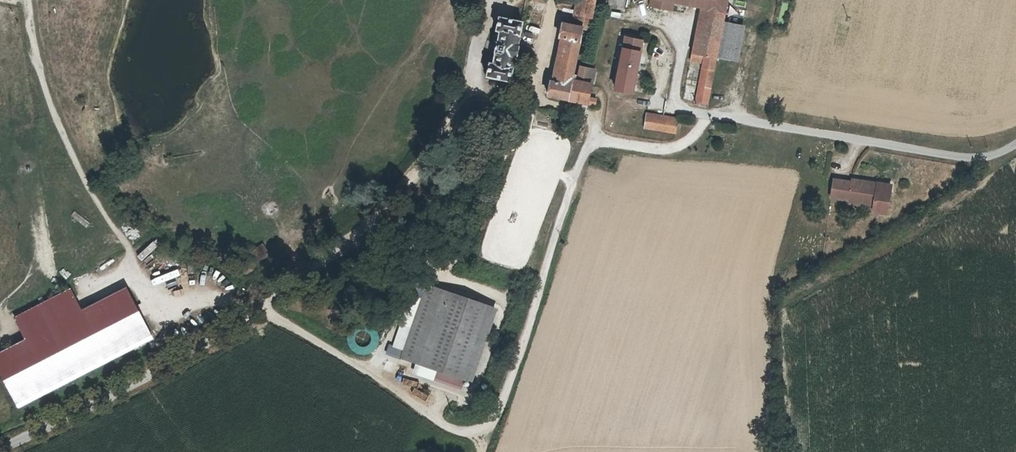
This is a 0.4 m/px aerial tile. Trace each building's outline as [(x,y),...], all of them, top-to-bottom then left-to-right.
[(585,33),(591,34),(597,6),(598,0),(574,0),(573,5),(571,14),(573,15),(573,17),(571,28),(585,33)] [(631,0),(598,0),(597,6),(629,12),(631,0)] [(656,0),(654,0),(652,7),(673,11),(675,3),(656,0)] [(675,3),(699,8),(724,13),(727,0),(656,0),(675,3)] [(569,11),(570,5),(556,2),(555,9),(569,11)] [(718,58),(724,14),(724,13),(699,8),(691,54),(718,58)] [(724,14),(718,58),(737,62),(745,18),(724,14)] [(487,66),(490,66),(488,79),(511,84),(522,26),(498,20),(496,35),(493,35),(487,66)] [(548,98),(573,102),(578,70),(585,33),(571,28),(561,26),(558,41),(563,42),(555,84),(550,84),(548,98)] [(643,41),(626,38),(615,91),(633,94),(643,41)] [(718,58),(691,54),(690,61),(703,63),(717,65),(718,58)] [(717,65),(703,63),(703,68),(706,68),(702,95),(698,95),(697,103),(710,105),(717,65)] [(578,70),(573,102),(596,106),(597,102),(590,101),(593,86),(581,84),(583,71),(578,70)] [(581,84),(593,86),(596,74),(583,71),(581,84)] [(677,129),(679,119),(648,114),(645,128),(676,133),(677,129)] [(878,187),(878,183),(854,179),(853,183),(835,180),(832,198),(851,201),(851,204),(874,207),(874,211),(888,213),(892,190),(878,187)] [(142,260),(158,244),(152,239),(136,255),(142,260)] [(493,308),(420,287),(399,359),(417,364),(435,369),(472,380),(493,308)] [(15,319),(27,341),(0,355),(0,373),(19,409),(153,340),(127,289),(82,312),(71,290),(15,319)] [(435,369),(417,364),(414,374),(432,379),(435,369)]
